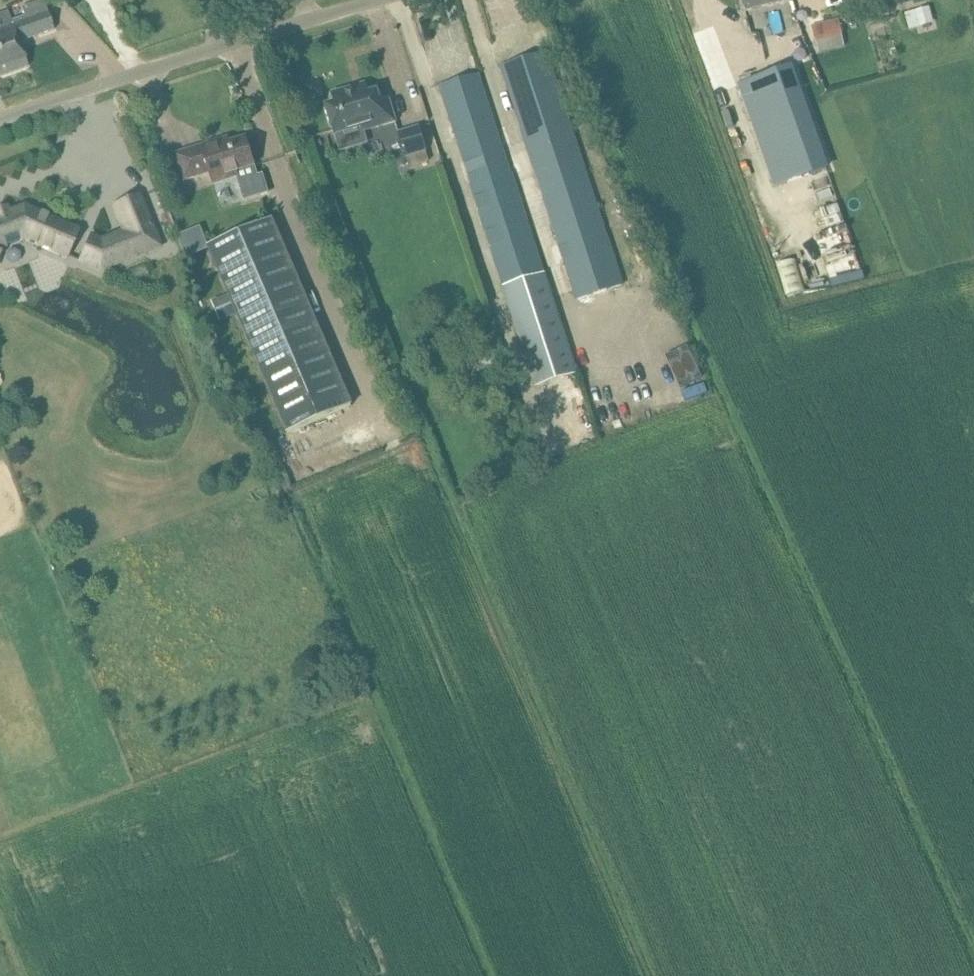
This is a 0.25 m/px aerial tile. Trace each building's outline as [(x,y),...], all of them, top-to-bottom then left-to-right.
[(13,22),(20,42),(53,30),(48,13),(59,9),(56,0),(45,0),(36,3),(23,8),(26,17),(13,22)] [(746,12),(789,0),(743,0),(746,12)] [(916,10),(905,13),(910,30),(934,23),(931,10),(918,14),(916,10)] [(844,33),(840,19),(812,27),(816,41),(844,33)] [(12,24),(0,28),(0,76),(27,67),(19,42),(20,42),(13,22),(11,22),(12,24)] [(545,51),(500,66),(578,306),(624,291),(545,51)] [(791,67),(739,86),(775,188),(828,170),(791,67)] [(478,79),(440,91),(472,186),(509,174),(510,174),(478,79)] [(334,104),(326,106),(334,135),(382,121),(383,125),(396,122),(389,98),(380,100),(377,91),(369,94),(366,83),(331,94),(334,104)] [(398,134),(405,157),(427,150),(419,127),(398,134)] [(214,186),(237,178),(244,201),(269,193),(263,174),(257,176),(246,138),(229,143),(228,138),(174,154),(183,183),(210,174),(214,186)] [(509,174),(472,186),(489,239),(527,227),(509,174)] [(101,240),(90,235),(79,261),(101,270),(160,247),(139,195),(113,205),(124,231),(101,240)] [(67,259),(79,230),(24,206),(0,216),(0,263),(7,246),(20,240),(67,259)] [(220,323),(236,315),(287,432),(354,403),(273,216),(206,246),(226,292),(209,301),(220,323)] [(527,227),(489,239),(504,284),(541,271),(527,227)] [(541,272),(504,284),(537,382),(573,370),(541,272)]
